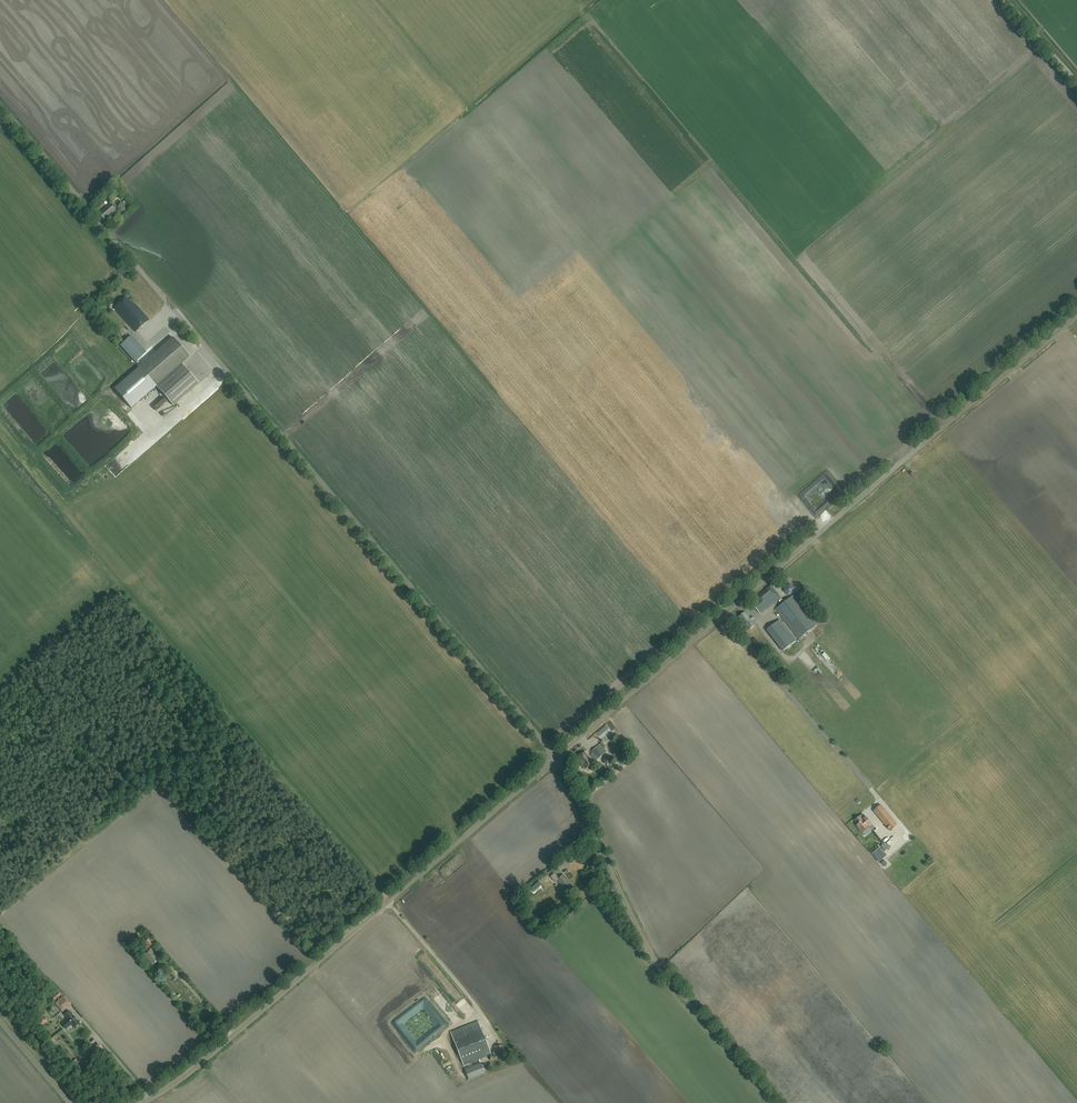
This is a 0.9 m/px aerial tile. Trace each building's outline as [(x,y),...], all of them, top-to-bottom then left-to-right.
[(105,218),(116,209),(110,203),(98,213),(103,218),(104,217),(105,218)] [(122,203),(117,207),(122,213),(127,208),(122,203)] [(135,332),(149,320),(135,304),(134,305),(131,301),(131,302),(126,297),(114,307),(135,332)] [(103,330),(97,332),(100,339),(106,337),(103,330)] [(145,352),(131,335),(120,345),(135,361),(145,352)] [(190,356),(173,337),(139,366),(114,388),(131,408),(156,386),(173,405),(198,383),(181,363),(190,356)] [(199,353),(188,364),(192,367),(203,356),(199,353)] [(793,593),(795,588),(790,584),(785,586),(784,591),(788,595),(793,593)] [(760,613),(780,597),(771,585),(755,598),(758,603),(754,606),(760,613)] [(799,639),(817,625),(794,595),(776,609),(799,639)] [(752,620),(754,618),(752,616),(750,618),(745,612),(738,617),(746,628),(748,627),(749,629),(755,624),(752,620)] [(783,651),(796,641),(780,619),(767,630),(783,651)] [(596,747),(592,751),(598,759),(605,753),(603,751),(601,752),(596,747)] [(593,762),(584,752),(577,759),(585,769),(593,762)] [(874,810),(881,818),(890,829),(897,824),(881,805),(874,810)] [(872,824),(863,813),(855,820),(858,823),(856,825),(862,832),(872,824)] [(877,860),(885,853),(880,847),(872,854),(877,860)] [(570,885),(571,884),(563,874),(559,878),(555,873),(550,877),(555,882),(556,880),(565,890),(566,889),(567,889),(571,885),(570,885)] [(529,899),(525,903),(530,909),(534,905),(529,899)] [(149,947),(156,942),(151,937),(145,942),(149,947)] [(152,965),(159,959),(150,948),(143,953),(152,965)] [(418,955),(425,964),(432,959),(425,950),(418,955)] [(55,1003),(63,1012),(72,1004),(65,996),(60,1001),(59,999),(55,1003)] [(62,1024),(66,1029),(72,1024),(75,1028),(80,1025),(76,1020),(77,1020),(73,1015),(73,1016),(69,1011),(64,1015),(68,1019),(62,1024)] [(485,1056),(491,1054),(478,1021),(450,1032),(463,1065),(486,1057),(485,1056)] [(494,1046),(494,1051),(493,1051),(494,1055),(505,1055),(505,1054),(504,1046),(505,1046),(504,1045),(494,1046)] [(469,1080),(485,1074),(481,1063),(464,1069),(469,1080)]
